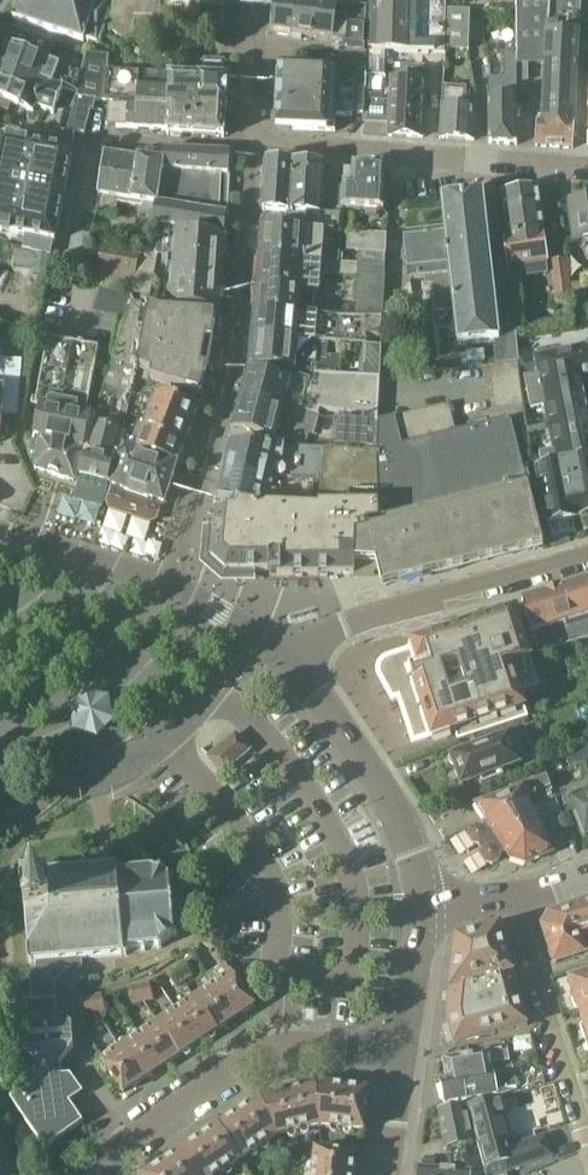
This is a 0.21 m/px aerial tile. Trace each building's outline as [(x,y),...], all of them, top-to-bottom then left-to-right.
[(13,19),(83,41),(84,39),(100,44),(110,12),(108,11),(111,0),(20,0),(13,19)] [(157,24),(223,29),(226,0),(112,0),(110,33),(115,32),(124,39),(135,33),(135,22),(145,18),(154,25),(157,23),(157,24)] [(339,52),(367,54),(368,54),(369,10),(337,6),(337,8),(280,0),(279,0),(276,33),(332,42),(331,52),(339,52)] [(369,50),(386,50),(445,51),(445,48),(446,8),(446,0),(370,0),(369,10),(369,50)] [(546,64),(578,65),(581,0),(519,0),(517,63),(546,64)] [(446,8),(445,48),(469,48),(470,9),(446,8)] [(10,42),(2,63),(15,68),(14,75),(36,81),(38,78),(63,87),(77,92),(82,75),(53,64),(55,59),(10,42)] [(368,62),(367,62),(367,75),(384,75),(386,50),(369,50),(368,62)] [(364,115),(367,75),(367,62),(367,54),(339,52),(338,69),(336,116),(353,117),(353,114),(364,115)] [(70,116),(66,132),(85,133),(91,108),(94,109),(96,99),(139,102),(139,108),(177,111),(226,115),(229,66),(224,60),(206,59),(201,64),(191,64),(190,78),(171,77),(171,74),(108,71),(109,57),(86,54),(82,75),(77,92),(70,116)] [(2,63),(0,70),(0,109),(8,112),(11,103),(33,111),(35,105),(53,112),(57,103),(63,87),(38,78),(36,81),(14,75),(15,68),(2,63)] [(577,93),(578,65),(546,64),(545,92),(577,93)] [(336,132),(336,116),(338,69),(279,66),(276,129),(336,132)] [(517,106),(517,67),(512,67),(512,78),(489,78),(489,145),(517,145),(517,106)] [(391,77),(389,136),(423,138),(426,79),(391,77)] [(443,86),(440,138),(475,140),(478,98),(466,98),(467,88),(443,86)] [(544,120),(576,121),(577,93),(545,92),(544,119),(544,120)] [(177,136),(177,111),(139,108),(118,107),(117,127),(168,130),(167,132),(171,133),(173,135),(177,136)] [(226,115),(177,111),(177,136),(181,136),(183,133),(225,136),(226,115)] [(56,130),(66,132),(70,116),(59,112),(53,128),(52,128),(50,135),(54,136),(56,130)] [(574,147),(576,121),(544,120),(544,119),(539,118),(538,145),(574,147)] [(45,136),(43,149),(71,154),(75,135),(57,131),(55,138),(45,136)] [(26,236),(54,242),(55,242),(72,154),(71,154),(43,149),(0,140),(0,231),(26,236)] [(159,203),(164,170),(162,170),(165,150),(139,149),(138,158),(105,154),(99,196),(97,215),(116,218),(118,199),(156,205),(159,205),(159,203)] [(164,170),(221,175),(227,175),(229,152),(165,150),(162,170),(164,170)] [(265,183),(324,187),(326,166),(267,162),(265,183)] [(387,170),(354,168),(353,176),(345,175),(342,209),(384,212),(387,170)] [(164,170),(159,203),(221,213),(221,175),(164,170)] [(323,216),(324,187),(265,183),(263,211),(288,213),(287,227),(321,232),(321,216),(323,216)] [(323,216),(321,216),(321,232),(335,234),(340,234),(341,218),(337,217),(338,188),(324,187),(323,216)] [(507,267),(548,262),(538,188),(502,193),(508,236),(503,237),(507,267)] [(442,201),(446,231),(455,308),(459,344),(494,340),(497,364),(520,361),(516,324),(498,326),(484,196),(442,201)] [(584,197),(577,198),(574,201),(572,202),(577,241),(587,239),(587,199),(584,197)] [(221,213),(159,203),(159,205),(156,205),(153,225),(170,228),(223,236),(225,237),(229,214),(221,213)] [(287,227),(264,225),(262,257),(339,263),(340,254),(334,253),(335,234),(321,232),(287,227)] [(223,236),(170,228),(169,240),(176,241),(175,255),(222,258),(223,236)] [(455,308),(446,231),(405,235),(410,279),(430,277),(431,283),(433,283),(436,310),(455,308)] [(359,252),(358,265),(386,267),(387,234),(368,234),(368,236),(349,235),(347,251),(359,252)] [(54,242),(26,236),(23,250),(32,251),(32,252),(51,256),(54,242)] [(140,253),(103,246),(94,285),(132,292),(140,253)] [(174,266),(173,280),(220,283),(222,258),(175,255),(168,254),(167,265),(174,266)] [(259,285),(318,289),(319,274),(358,276),(358,280),(386,281),(386,267),(358,265),(339,263),(262,257),(259,285)] [(568,259),(551,261),(556,299),(573,297),(568,259)] [(218,309),(220,283),(173,280),(172,295),(166,294),(165,306),(218,309)] [(300,313),(304,314),(305,307),(314,307),(315,293),(318,294),(318,289),(259,285),(257,309),(300,313)] [(132,296),(125,294),(121,305),(131,307),(133,301),(134,299),(132,298),(132,296)] [(114,358),(140,368),(152,373),(151,379),(202,395),(207,369),(209,370),(214,341),(212,340),(217,315),(149,310),(143,308),(144,305),(133,301),(131,307),(126,319),(113,358),(114,358)] [(131,307),(121,305),(117,317),(126,319),(131,307)] [(255,335),(329,344),(365,346),(382,347),(383,317),(327,318),(317,317),(318,315),(304,314),(300,313),(257,309),(255,335)] [(414,315),(419,358),(431,356),(426,313),(414,315)] [(543,469),(567,465),(587,461),(587,327),(577,329),(580,347),(536,356),(540,373),(526,375),(532,408),(546,406),(554,449),(540,452),(543,469)] [(329,344),(255,335),(252,364),(311,369),(311,371),(341,373),(342,358),(328,357),(329,344)] [(89,416),(87,416),(99,348),(48,339),(36,406),(41,407),(32,453),(38,456),(36,469),(74,477),(76,477),(89,416)] [(364,376),(380,377),(382,347),(365,346),(364,376)] [(18,416),(21,360),(3,359),(3,357),(3,355),(3,354),(2,352),(1,351),(0,350),(0,415),(18,416)] [(105,386),(132,392),(140,368),(114,358),(105,386)] [(489,367),(491,381),(519,378),(517,363),(489,367)] [(305,411),(306,410),(313,381),(290,375),(289,380),(250,370),(243,399),(282,410),(284,405),(305,411)] [(306,410),(320,414),(321,410),(340,413),(379,421),(380,377),(364,376),(315,374),(313,381),(306,410)] [(491,381),(493,395),(521,391),(519,378),(491,381)] [(96,423),(121,431),(132,392),(105,386),(96,423)] [(521,391),(493,395),(495,408),(522,405),(521,391)] [(139,421),(137,427),(186,442),(200,405),(156,392),(153,401),(139,396),(132,419),(139,421)] [(231,442),(273,445),(276,438),(298,443),(301,432),(314,435),(319,415),(320,414),(306,410),(305,411),(284,405),(282,410),(243,399),(231,442)] [(434,407),(437,421),(453,417),(449,403),(434,407)] [(440,436),(437,421),(434,407),(420,410),(427,439),(440,436)] [(413,443),(427,439),(420,410),(406,414),(413,443)] [(340,413),(335,448),(377,452),(379,421),(340,413)] [(399,446),(413,443),(406,414),(392,418),(399,446)] [(413,443),(399,446),(377,452),(376,524),(368,525),(369,532),(356,536),(357,539),(355,574),(355,572),(357,572),(357,570),(423,573),(435,562),(543,542),(542,536),(540,536),(510,417),(456,431),(440,436),(427,439),(413,443)] [(437,421),(440,436),(456,431),(453,417),(437,421)] [(377,452),(399,446),(392,418),(379,421),(377,452)] [(125,432),(121,431),(96,423),(80,475),(73,497),(102,506),(119,450),(122,450),(124,444),(121,444),(125,432)] [(186,442),(137,427),(136,430),(130,428),(124,444),(178,461),(186,442)] [(231,442),(224,471),(274,476),(320,480),(323,450),(273,446),(273,445),(231,442)] [(178,461),(124,444),(122,450),(112,485),(114,486),(109,502),(111,508),(151,522),(157,519),(163,503),(165,504),(178,461)] [(280,506),(216,501),(208,556),(226,571),(270,571),(270,575),(355,574),(357,539),(356,536),(369,532),(368,525),(376,524),(377,452),(335,448),(334,450),(325,449),(325,450),(323,450),(320,480),(318,509),(280,506)] [(578,520),(587,518),(587,461),(567,465),(578,520)] [(567,465),(543,469),(538,470),(549,526),(551,525),(553,537),(569,534),(567,522),(578,520),(567,465)] [(224,471),(216,501),(280,506),(281,495),(273,494),(274,476),(224,471)] [(524,600),(539,650),(587,639),(587,629),(587,624),(587,623),(587,581),(524,600)] [(517,613),(483,623),(459,630),(413,645),(414,649),(389,657),(384,660),(381,664),(379,669),(380,675),(394,699),(400,697),(415,742),(432,736),(433,740),(456,732),(459,741),(530,720),(522,695),(540,690),(517,613)] [(113,700),(87,697),(73,716),(82,738),(103,742),(120,725),(113,700)] [(454,753),(450,762),(458,767),(464,784),(481,778),(484,785),(505,777),(502,770),(525,761),(535,757),(524,727),(488,741),(489,742),(472,749),(473,751),(463,755),(454,753)] [(229,768),(245,754),(235,743),(220,757),(229,768)] [(578,750),(584,765),(587,763),(587,746),(578,750)] [(570,770),(584,765),(578,750),(565,755),(570,770)] [(476,803),(486,820),(550,793),(552,799),(556,797),(547,772),(523,780),(525,785),(476,803)] [(559,793),(571,824),(577,821),(583,837),(587,835),(587,782),(559,793)] [(566,825),(556,797),(552,799),(550,793),(486,820),(484,826),(476,825),(470,828),(468,836),(472,842),(479,844),(482,848),(480,855),(484,862),(492,864),(498,860),(500,852),(506,851),(510,858),(525,863),(553,852),(546,833),(566,825)] [(101,869),(23,875),(24,886),(50,884),(52,911),(26,913),(30,963),(38,962),(81,958),(127,954),(126,952),(129,952),(129,949),(160,946),(175,935),(171,878),(153,869),(123,872),(123,869),(120,870),(120,867),(115,868),(114,857),(100,858),(101,869)] [(26,913),(52,911),(50,884),(24,886),(25,903),(26,913)] [(569,908),(579,937),(587,934),(587,901),(569,908)] [(569,908),(550,915),(544,925),(556,961),(584,951),(585,953),(587,952),(587,934),(579,937),(569,908)] [(207,931),(223,940),(230,929),(214,920),(207,931)] [(457,939),(447,1017),(455,1044),(528,1024),(501,926),(457,939)] [(224,943),(209,935),(205,943),(219,951),(224,943)] [(82,966),(81,958),(38,962),(38,970),(31,977),(33,1000),(21,1001),(7,1019),(10,1065),(26,1078),(10,1098),(45,1149),(83,1122),(70,1103),(83,1093),(70,1074),(62,1074),(61,1062),(73,1046),(72,1025),(57,1012),(54,981),(67,968),(82,966)] [(175,967),(184,981),(192,975),(183,962),(175,967)] [(176,986),(184,981),(175,967),(167,972),(176,986)] [(233,972),(214,984),(237,1019),(255,1007),(233,972)] [(581,1009),(587,1007),(587,975),(572,980),(576,992),(572,997),(575,1006),(581,1008),(581,1009)] [(140,985),(144,1001),(154,999),(150,983),(140,985)] [(214,984),(214,985),(196,996),(219,1030),(237,1019),(214,984)] [(135,1003),(144,1001),(140,985),(131,987),(135,1003)] [(93,997),(97,1013),(106,1010),(102,994),(93,997)] [(196,996),(177,1009),(200,1043),(219,1030),(196,996)] [(93,997),(84,999),(87,1015),(97,1013),(93,997)] [(177,1009),(159,1021),(181,1055),(200,1043),(177,1009)] [(159,1021),(140,1033),(163,1067),(181,1055),(159,1021)] [(163,1067),(140,1033),(127,1041),(125,1038),(119,1042),(121,1045),(145,1079),(163,1067)] [(145,1079),(121,1045),(102,1058),(124,1093),(145,1079)] [(445,1059),(449,1079),(494,1070),(506,1068),(505,1062),(511,1061),(508,1048),(445,1059)] [(506,1070),(506,1068),(494,1070),(449,1079),(442,1080),(446,1102),(498,1093),(498,1090),(518,1087),(514,1069),(506,1070)] [(277,1137),(320,1126),(317,1085),(261,1099),(277,1137)] [(369,1091),(317,1085),(320,1126),(365,1131),(369,1091)] [(240,1162),(277,1137),(261,1099),(217,1128),(240,1162)] [(486,1173),(487,1174),(496,1174),(507,1172),(553,1159),(547,1139),(513,1148),(500,1099),(469,1108),(486,1173)] [(446,1149),(452,1148),(466,1145),(474,1143),(466,1106),(438,1111),(446,1149)] [(240,1162),(217,1128),(180,1152),(196,1174),(220,1174),(240,1162)] [(486,1173),(471,1172),(471,1171),(464,1170),(466,1145),(452,1148),(451,1169),(421,1167),(420,1174),(487,1174),(486,1173)] [(313,1174),(354,1174),(356,1155),(316,1150),(313,1174)] [(180,1152),(147,1174),(196,1174),(180,1152)]
